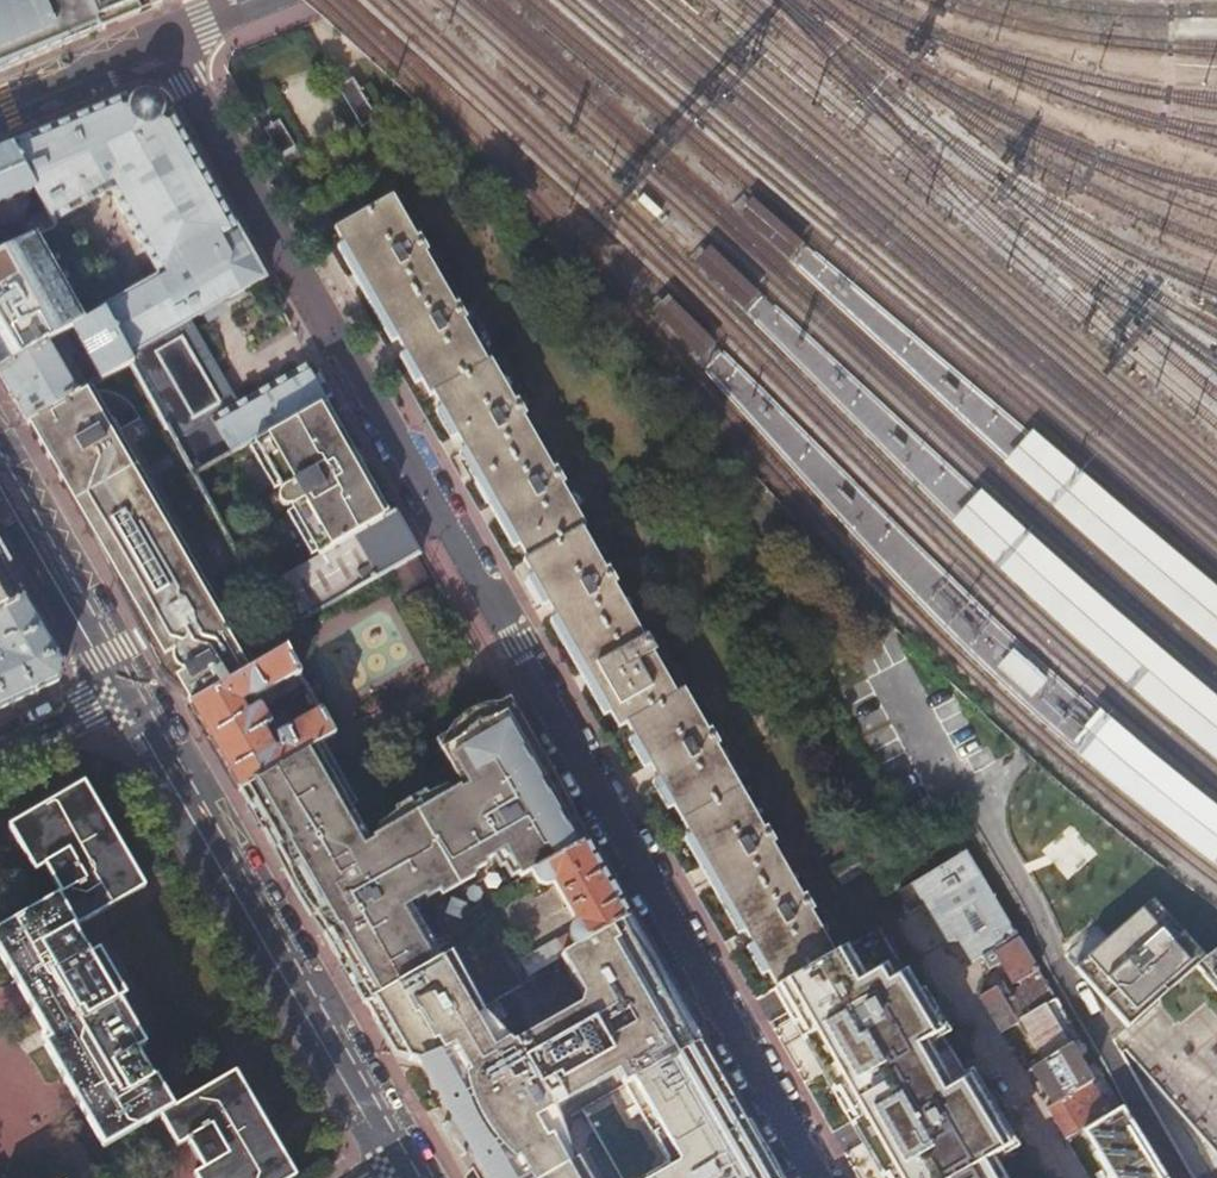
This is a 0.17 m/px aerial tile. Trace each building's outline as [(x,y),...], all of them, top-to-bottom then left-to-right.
[(59,48),(99,32),(86,0),(0,0),(0,72),(59,48)] [(99,32),(105,29),(101,19),(147,0),(151,9),(174,0),(86,0),(99,32)] [(329,87),(353,129),(369,120),(344,78),(329,87)] [(319,404),(331,397),(311,363),(310,362),(238,404),(232,407),(185,325),(191,322),(264,280),(171,117),(163,111),(162,105),(158,100),(152,96),(147,95),(143,95),(139,96),(135,98),(132,101),(121,100),(12,146),(36,191),(49,215),(53,224),(54,223),(75,211),(110,191),(158,277),(123,297),(101,309),(103,313),(104,313),(128,356),(132,364),(131,365),(191,476),(250,443),(319,404)] [(271,120),(255,129),(272,158),(288,149),(271,120)] [(36,191),(12,146),(0,151),(0,207),(36,191)] [(418,387),(473,356),(376,189),(319,222),(346,270),(410,379),(415,389),(418,387)] [(75,211),(123,297),(158,277),(110,191),(75,211)] [(33,238),(56,227),(54,223),(53,224),(49,215),(2,238),(0,235),(0,254),(33,238)] [(59,338),(73,330),(82,325),(33,238),(0,254),(0,370),(59,338)] [(692,261),(742,309),(750,301),(757,293),(707,245),(692,261)] [(713,345),(665,295),(650,310),(697,361),(701,358),(706,352),(712,346),(713,345)] [(101,381),(131,365),(132,364),(128,356),(104,313),(103,313),(82,325),(73,330),(101,381)] [(238,404),(191,322),(185,325),(232,407),(238,404)] [(25,424),(87,389),(59,338),(0,370),(0,380),(13,402),(25,424)] [(473,356),(418,387),(462,463),(513,553),(568,521),(571,519),(476,354),(473,356)] [(44,456),(61,485),(127,448),(92,386),(87,389),(25,424),(44,456)] [(286,505),(315,558),(384,519),(319,404),(250,443),(277,491),(280,490),(283,490),(286,492),(288,494),(289,500),(288,503),(286,505)] [(1031,430),(1002,463),(1117,566),(1216,652),(1216,588),(1031,430)] [(123,592),(153,643),(219,605),(127,448),(61,485),(123,592)] [(1186,673),(1109,607),(979,490),(948,523),(993,566),(1128,688),(1216,761),(1216,698),(1186,673)] [(278,634),(420,553),(410,537),(396,512),(384,519),(315,558),(255,592),(278,634)] [(513,553),(509,555),(515,567),(584,685),(606,722),(612,718),(665,688),(568,521),(513,553)] [(25,597),(12,574),(0,554),(0,611),(25,597)] [(425,575),(416,558),(394,570),(403,586),(425,575)] [(25,597),(0,611),(0,710),(57,683),(60,674),(64,664),(48,637),(25,597)] [(174,680),(189,705),(255,666),(219,605),(153,643),(174,680)] [(309,747),(331,734),(318,710),(290,726),(283,713),(268,722),(262,712),(268,709),(264,703),(246,713),(241,704),(246,700),(254,699),(280,684),(286,694),(304,684),(285,648),(255,666),(189,705),(213,747),(238,790),(304,750),(309,747)] [(996,667),(1030,698),(1046,682),(1012,651),(996,667)] [(665,688),(612,718),(767,991),(798,972),(825,956),(670,685),(665,688)] [(383,831),(401,863),(420,899),(422,898),(424,901),(437,893),(439,898),(473,879),(470,875),(484,867),(482,863),(503,851),(519,880),(524,877),(531,873),(585,843),(553,787),(506,705),(441,743),(466,787),(464,788),(458,792),(456,789),(383,831)] [(1097,712),(1071,747),(1153,816),(1207,858),(1216,866),(1216,809),(1097,712)] [(319,796),(333,788),(309,747),(304,750),(323,784),(315,789),(319,796)] [(262,831),(319,796),(315,789),(323,784),(304,750),(238,790),(254,817),(262,831)] [(51,882),(118,843),(100,813),(93,817),(76,787),(12,823),(30,853),(24,856),(33,873),(43,867),(51,882)] [(346,810),(333,788),(319,796),(343,837),(352,833),(341,813),(346,810)] [(274,851),(286,871),(343,837),(319,796),(262,831),(274,851)] [(300,896),(311,915),(401,863),(383,831),(371,838),(372,841),(360,848),(352,853),(343,837),(286,871),(300,896)] [(360,848),(352,833),(343,837),(352,853),(360,848)] [(118,843),(51,882),(59,896),(0,930),(0,946),(7,958),(140,881),(118,843)] [(561,947),(565,955),(628,919),(619,903),(609,885),(585,843),(531,873),(538,884),(540,886),(542,887),(545,887),(547,887),(553,884),(560,896),(555,899),(560,908),(565,905),(577,926),(572,930),(569,934),(567,938),(559,943),(561,947)] [(974,949),(978,956),(992,947),(1014,933),(965,852),(958,856),(912,884),(923,903),(938,928),(947,942),(962,943),(974,949)] [(330,948),(363,1004),(438,961),(427,943),(420,948),(399,911),(420,899),(401,863),(311,915),(330,948)] [(143,887),(140,881),(7,958),(10,964),(6,967),(32,1012),(37,1009),(54,1038),(49,1041),(57,1056),(120,1018),(113,1004),(119,1000),(102,971),(108,968),(96,947),(87,953),(72,927),(143,887)] [(912,884),(897,893),(909,912),(923,903),(912,884)] [(1132,906),(1076,955),(1123,1009),(1180,959),(1132,906)] [(938,1065),(977,1042),(900,912),(863,934),(825,956),(798,972),(873,1102),(938,1065)] [(699,1044),(681,1033),(667,1008),(672,1004),(669,994),(664,982),(648,955),(637,940),(632,932),(626,935),(624,933),(628,919),(565,955),(558,959),(581,999),(576,1009),(509,1048),(487,1027),(484,1029),(478,1010),(447,955),(438,961),(363,1004),(383,1039),(398,1043),(409,1061),(423,1066),(452,1115),(466,1107),(473,1120),(471,1123),(470,1125),(470,1129),(471,1131),(473,1133),(475,1134),(478,1134),(481,1134),(489,1147),(475,1156),(487,1176),(492,1174),(494,1177),(591,1177),(552,1110),(619,1072),(672,1167),(653,1177),(775,1177),(699,1044)] [(494,928),(450,953),(475,1000),(478,1004),(523,979),(494,928)] [(988,1011),(1001,1033),(1022,1020),(1055,1000),(1014,933),(992,947),(1016,984),(1024,979),(1027,983),(1009,995),(1002,984),(980,997),(988,1011)] [(1209,991),(1216,984),(1216,938),(1187,965),(1209,991)] [(1022,1020),(1047,1061),(1069,1047),(1079,1041),(1069,1024),(1059,1030),(1053,1021),(1064,1015),(1055,1000),(1022,1020)] [(120,1018),(57,1056),(65,1071),(64,1072),(94,1118),(158,1080),(156,1078),(153,1080),(136,1051),(146,1046),(136,1029),(129,1034),(120,1018)] [(977,1042),(938,1065),(873,1102),(916,1177),(939,1177),(985,1152),(1027,1129),(977,1042)] [(1043,1089),(1053,1105),(1090,1082),(1069,1047),(1047,1061),(1026,1073),(1029,1079),(1035,1075),(1043,1089)] [(94,1118),(64,1072),(60,1074),(87,1121),(92,1118),(110,1147),(111,1146),(94,1118)] [(1057,1126),(1066,1141),(1120,1108),(1114,1097),(1102,1104),(1097,1095),(1108,1088),(1101,1076),(1090,1082),(1053,1105),(1047,1109),(1057,1126)] [(158,1080),(94,1118),(111,1146),(167,1114),(184,1144),(187,1142),(204,1171),(200,1173),(203,1177),(221,1177),(196,1138),(254,1104),(253,1102),(246,1106),(230,1077),(174,1109),(158,1080)] [(221,1177),(289,1177),(274,1151),(279,1147),(254,1104),(196,1138),(221,1177)] [(1155,1165),(1139,1139),(1133,1144),(1135,1148),(1112,1164),(1104,1151),(1135,1132),(1120,1108),(1066,1141),(1083,1170),(1088,1177),(1133,1177),(1155,1165)] [(985,1152),(939,1177),(1057,1177),(1027,1129),(985,1152)] [(1133,1144),(1139,1139),(1135,1132),(1104,1151),(1112,1164),(1135,1148),(1133,1144)] [(1155,1165),(1133,1177),(1163,1177),(1155,1165)]
